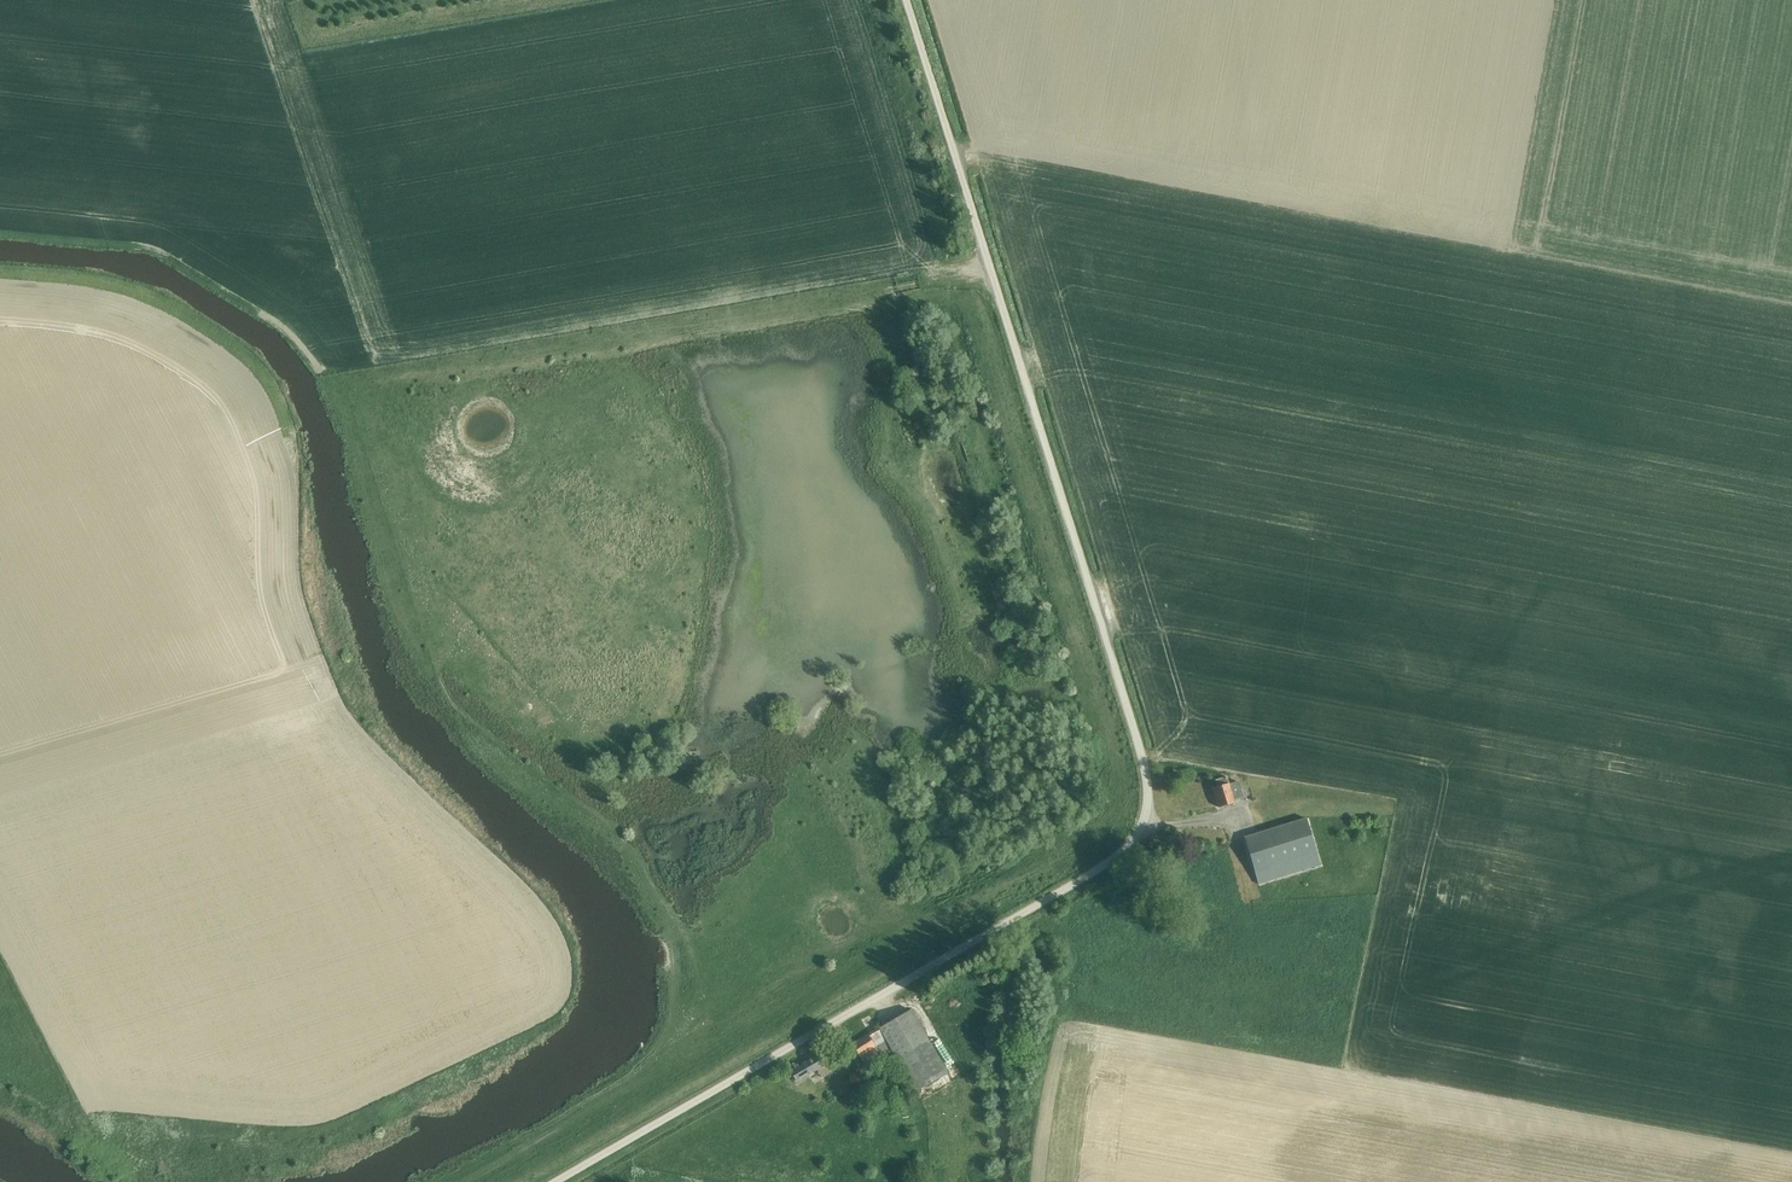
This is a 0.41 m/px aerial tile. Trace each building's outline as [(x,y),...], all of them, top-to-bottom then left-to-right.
[(1233,800),(1242,797),(1237,782),(1228,785),(1226,777),(1215,781),(1217,787),(1213,789),(1219,808),(1234,803),(1233,800)] [(1258,884),(1319,865),(1305,819),(1244,838),(1258,884)] [(879,1028),(851,1044),(858,1056),(866,1070),(893,1054),(916,1091),(947,1072),(910,1010),(879,1028)] [(851,1044),(844,1049),(851,1061),(858,1056),(851,1044)] [(820,1053),(802,1064),(790,1071),(796,1081),(808,1074),(808,1075),(816,1070),(821,1078),(831,1072),(826,1064),(829,1062),(825,1054),(822,1056),(820,1053)] [(849,1073),(849,1082),(861,1083),(861,1073),(849,1073)] [(894,1096),(885,1100),(888,1108),(897,1105),(894,1096)]
